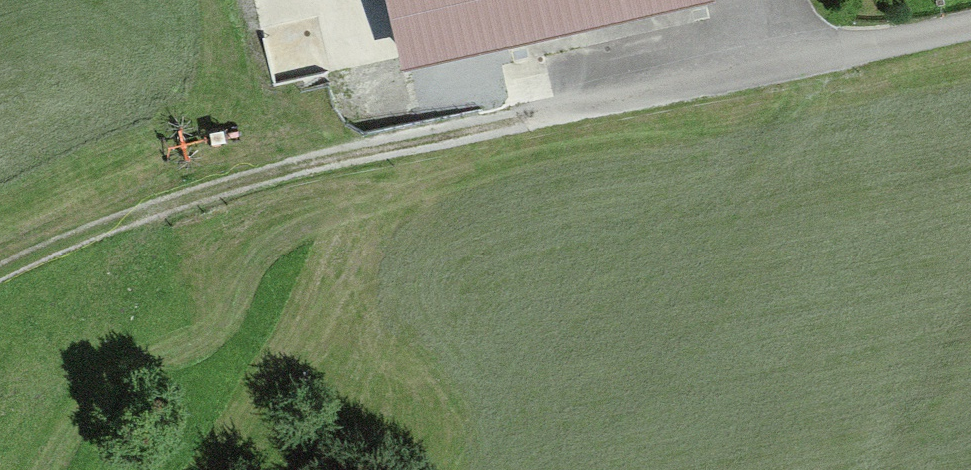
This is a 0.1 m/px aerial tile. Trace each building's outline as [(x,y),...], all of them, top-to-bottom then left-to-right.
[(706,1),(706,0),(387,0),(404,72),(706,1)]
